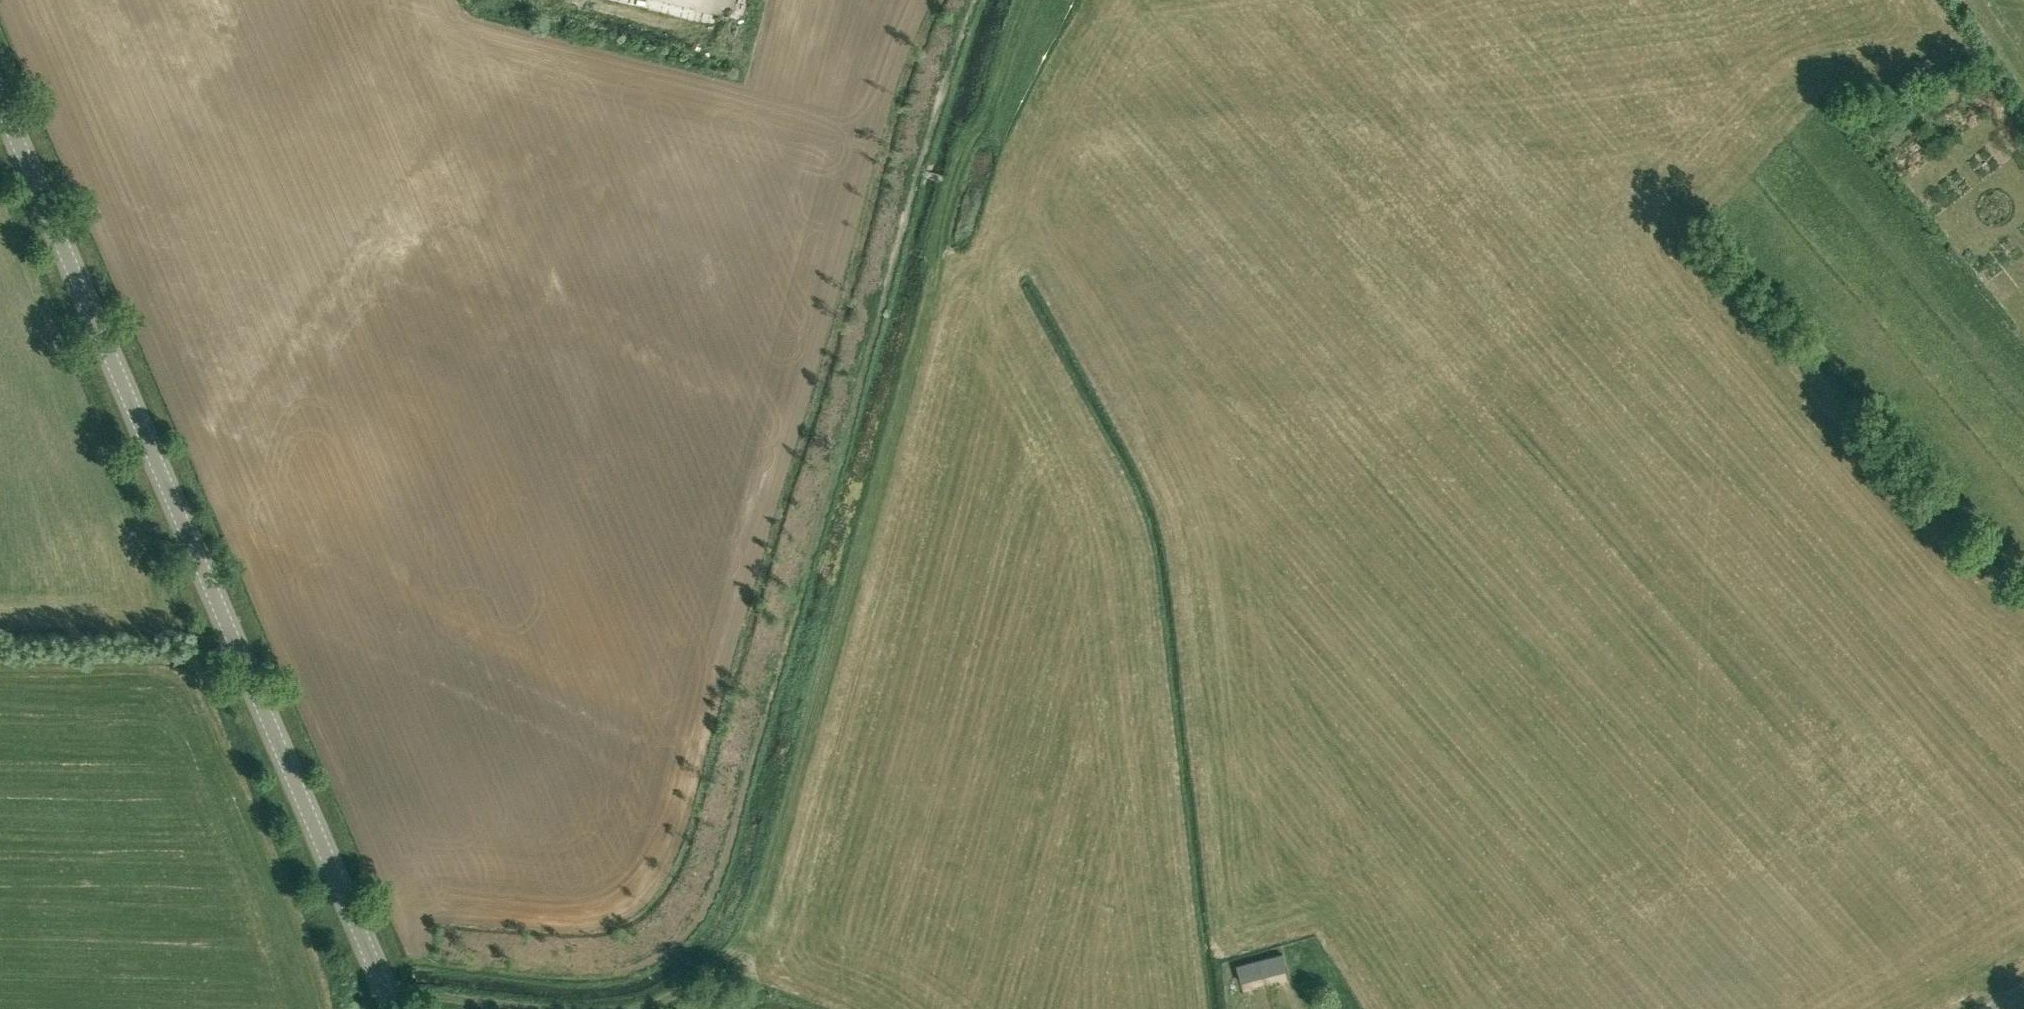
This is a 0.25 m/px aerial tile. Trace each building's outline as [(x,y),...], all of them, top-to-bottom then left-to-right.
[(1290,954),(1270,958),(1273,974),(1293,970),(1290,954)]
